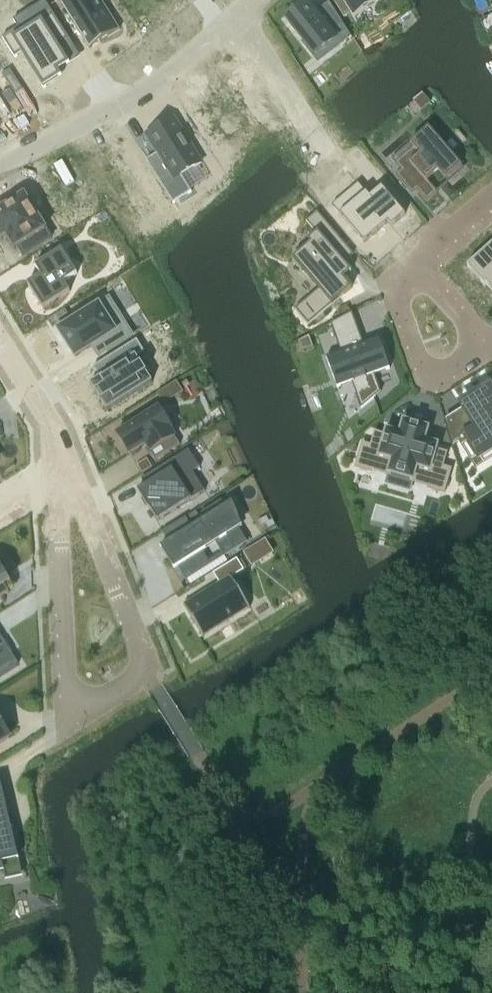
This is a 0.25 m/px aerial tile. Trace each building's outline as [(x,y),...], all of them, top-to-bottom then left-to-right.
[(59,0),(89,49),(91,48),(100,42),(120,30),(101,0),(59,0)] [(343,18),(350,14),(352,16),(353,19),(355,18),(379,2),(378,0),(332,0),(343,18)] [(306,5),(283,19),(308,58),(342,36),(330,9),(315,19),(306,5)] [(20,27),(2,38),(14,56),(21,52),(43,87),(60,76),(56,71),(68,64),(56,46),(68,38),(53,14),(23,32),(20,27)] [(483,19),(488,29),(491,27),(491,15),(483,19)] [(0,61),(0,65),(3,70),(5,73),(10,70),(15,66),(8,56),(0,61)] [(173,118),(146,135),(157,153),(155,155),(158,160),(148,166),(172,204),(191,192),(181,175),(201,163),(173,118)] [(399,170),(393,175),(403,187),(409,182),(427,202),(438,193),(423,175),(435,165),(444,175),(457,164),(426,127),(408,143),(411,147),(393,162),(399,170)] [(358,184),(332,206),(364,243),(388,223),(391,226),(405,215),(381,187),(369,197),(358,184)] [(0,205),(0,240),(5,238),(13,250),(17,248),(22,257),(51,239),(23,195),(6,206),(4,203),(0,205)] [(310,243),(292,258),(318,289),(304,301),(316,315),(317,317),(359,281),(343,263),(325,241),(334,233),(317,211),(306,221),(316,233),(307,240),(310,243)] [(467,267),(484,286),(486,284),(491,291),(491,244),(467,267)] [(40,276),(27,284),(42,309),(69,292),(64,283),(76,275),(61,250),(35,267),(40,276)] [(108,298),(58,330),(75,357),(91,347),(100,341),(106,351),(132,335),(108,298)] [(340,352),(326,358),(333,379),(337,388),(351,382),(353,382),(362,405),(360,407),(361,408),(380,392),(374,374),(389,368),(380,345),(378,338),(363,344),(359,333),(336,341),(340,352)] [(99,378),(89,384),(106,411),(152,382),(136,357),(144,352),(136,340),(93,367),(99,378)] [(176,381),(157,394),(163,404),(183,391),(176,381)] [(462,408),(475,430),(464,437),(468,443),(469,443),(478,458),(491,449),(491,388),(490,385),(475,394),(469,399),(471,402),(462,408)] [(158,408),(116,434),(129,454),(145,444),(155,460),(180,445),(170,429),(171,428),(158,408)] [(362,444),(355,468),(371,473),(371,470),(390,475),(390,473),(411,479),(410,481),(428,486),(428,489),(443,494),(450,470),(442,467),(446,453),(435,450),(436,446),(423,442),(427,429),(420,427),(420,429),(410,426),(411,425),(404,423),(400,435),(387,431),(386,436),(375,433),(371,446),(362,444)] [(145,485),(137,490),(156,521),(204,491),(191,472),(199,467),(187,449),(141,479),(145,485)] [(204,519),(160,547),(174,569),(177,567),(185,580),(187,580),(184,576),(208,561),(202,551),(215,543),(224,556),(247,542),(239,528),(242,526),(232,502),(225,506),(221,500),(200,513),(204,519)] [(192,600),(191,601),(210,632),(211,631),(248,608),(248,609),(249,608),(231,578),(243,570),(236,559),(213,573),(219,583),(192,601),(192,600)] [(9,592),(5,587),(11,583),(0,566),(0,598),(9,592)] [(89,630),(109,624),(107,616),(86,622),(89,630)] [(18,663),(0,634),(0,675),(18,663)] [(9,737),(0,723),(0,743),(9,737)] [(2,871),(1,865),(3,865),(2,860),(16,856),(9,827),(13,827),(11,819),(7,819),(2,797),(3,796),(2,795),(0,788),(0,871),(2,871)]
